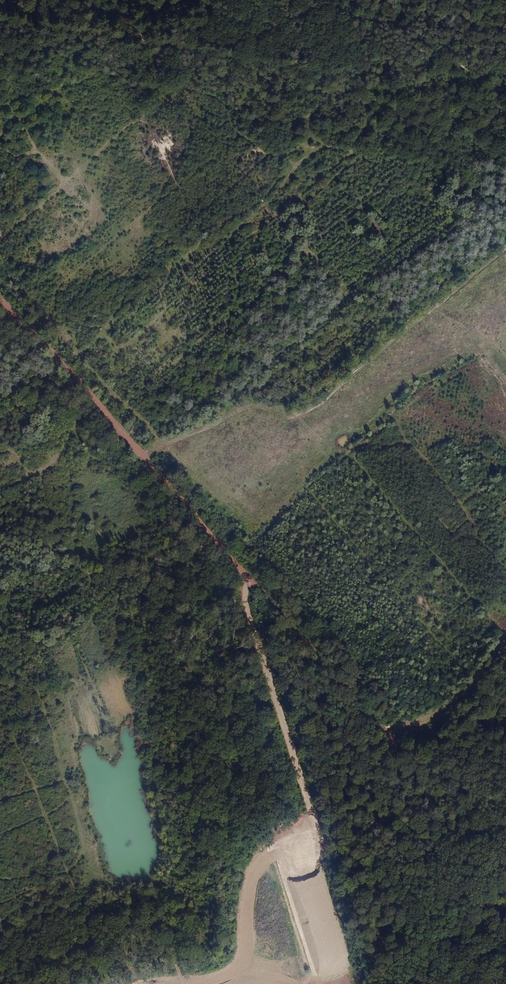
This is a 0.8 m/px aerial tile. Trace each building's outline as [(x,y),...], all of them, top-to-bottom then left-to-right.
[(273,862),(276,859),(265,849),(262,852),(273,862)]
